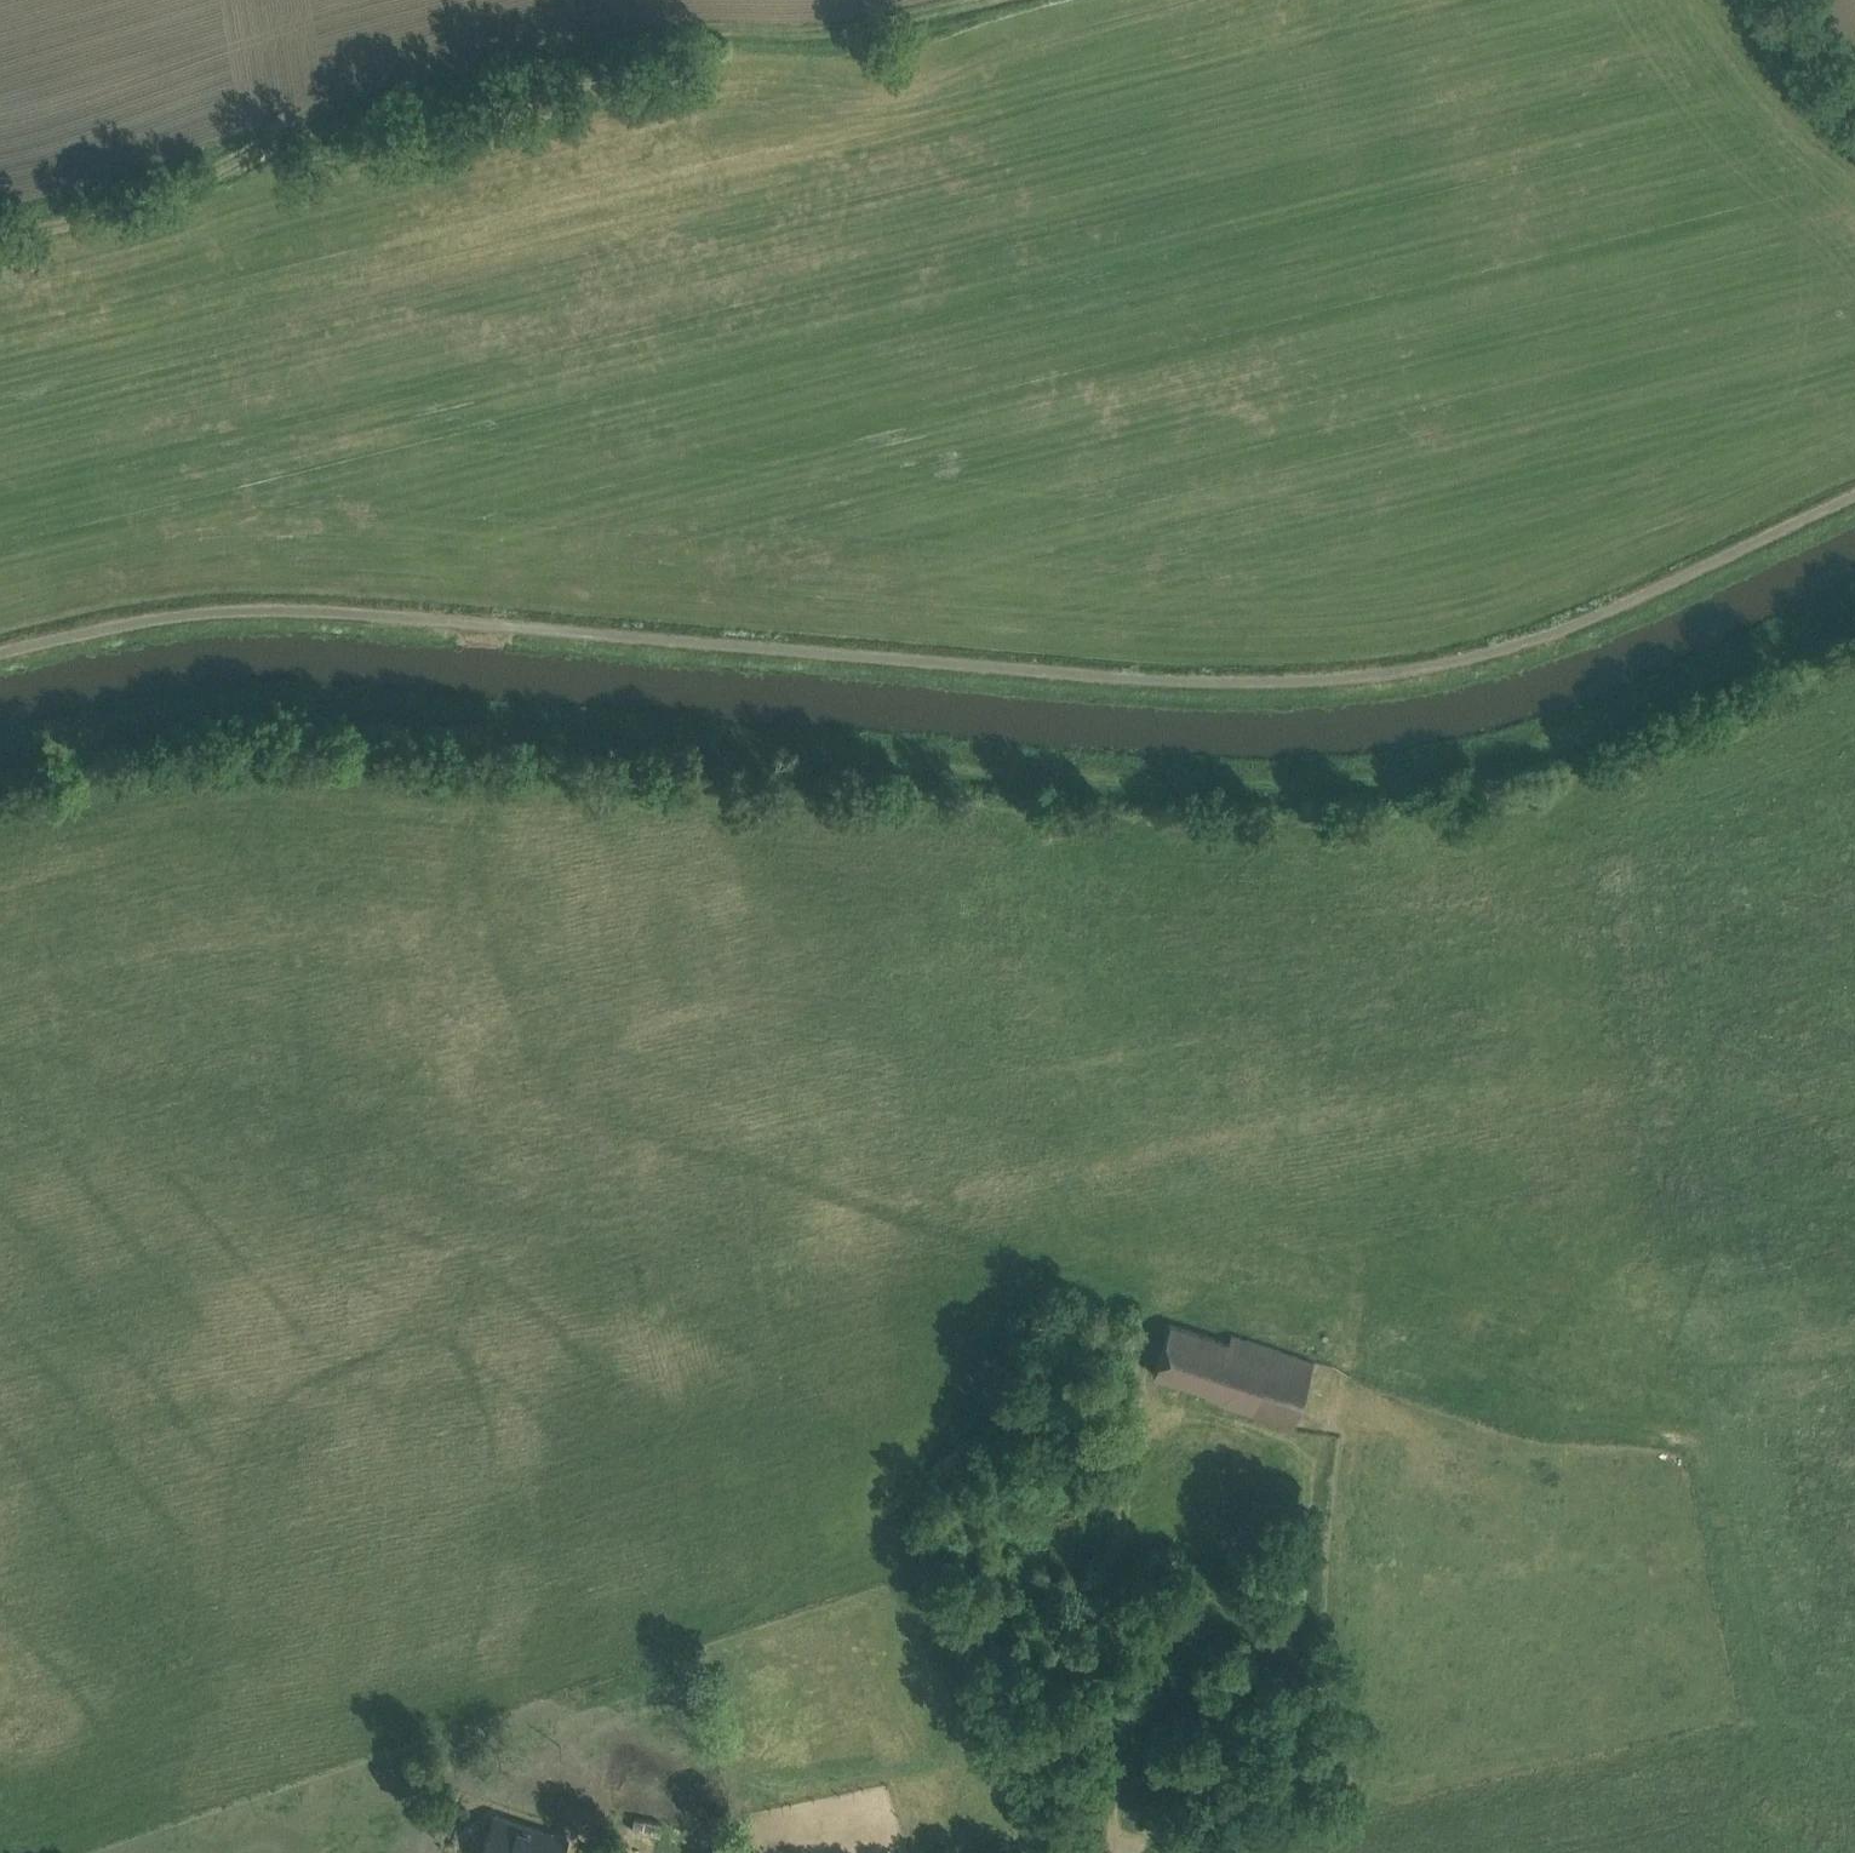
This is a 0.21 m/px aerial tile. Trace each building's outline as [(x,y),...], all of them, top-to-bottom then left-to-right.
[(1313,1369),(1165,1326),(1147,1386),(1296,1429),(1313,1369)] [(475,1852),(566,1852),(568,1846),(488,1817),(475,1852)]
